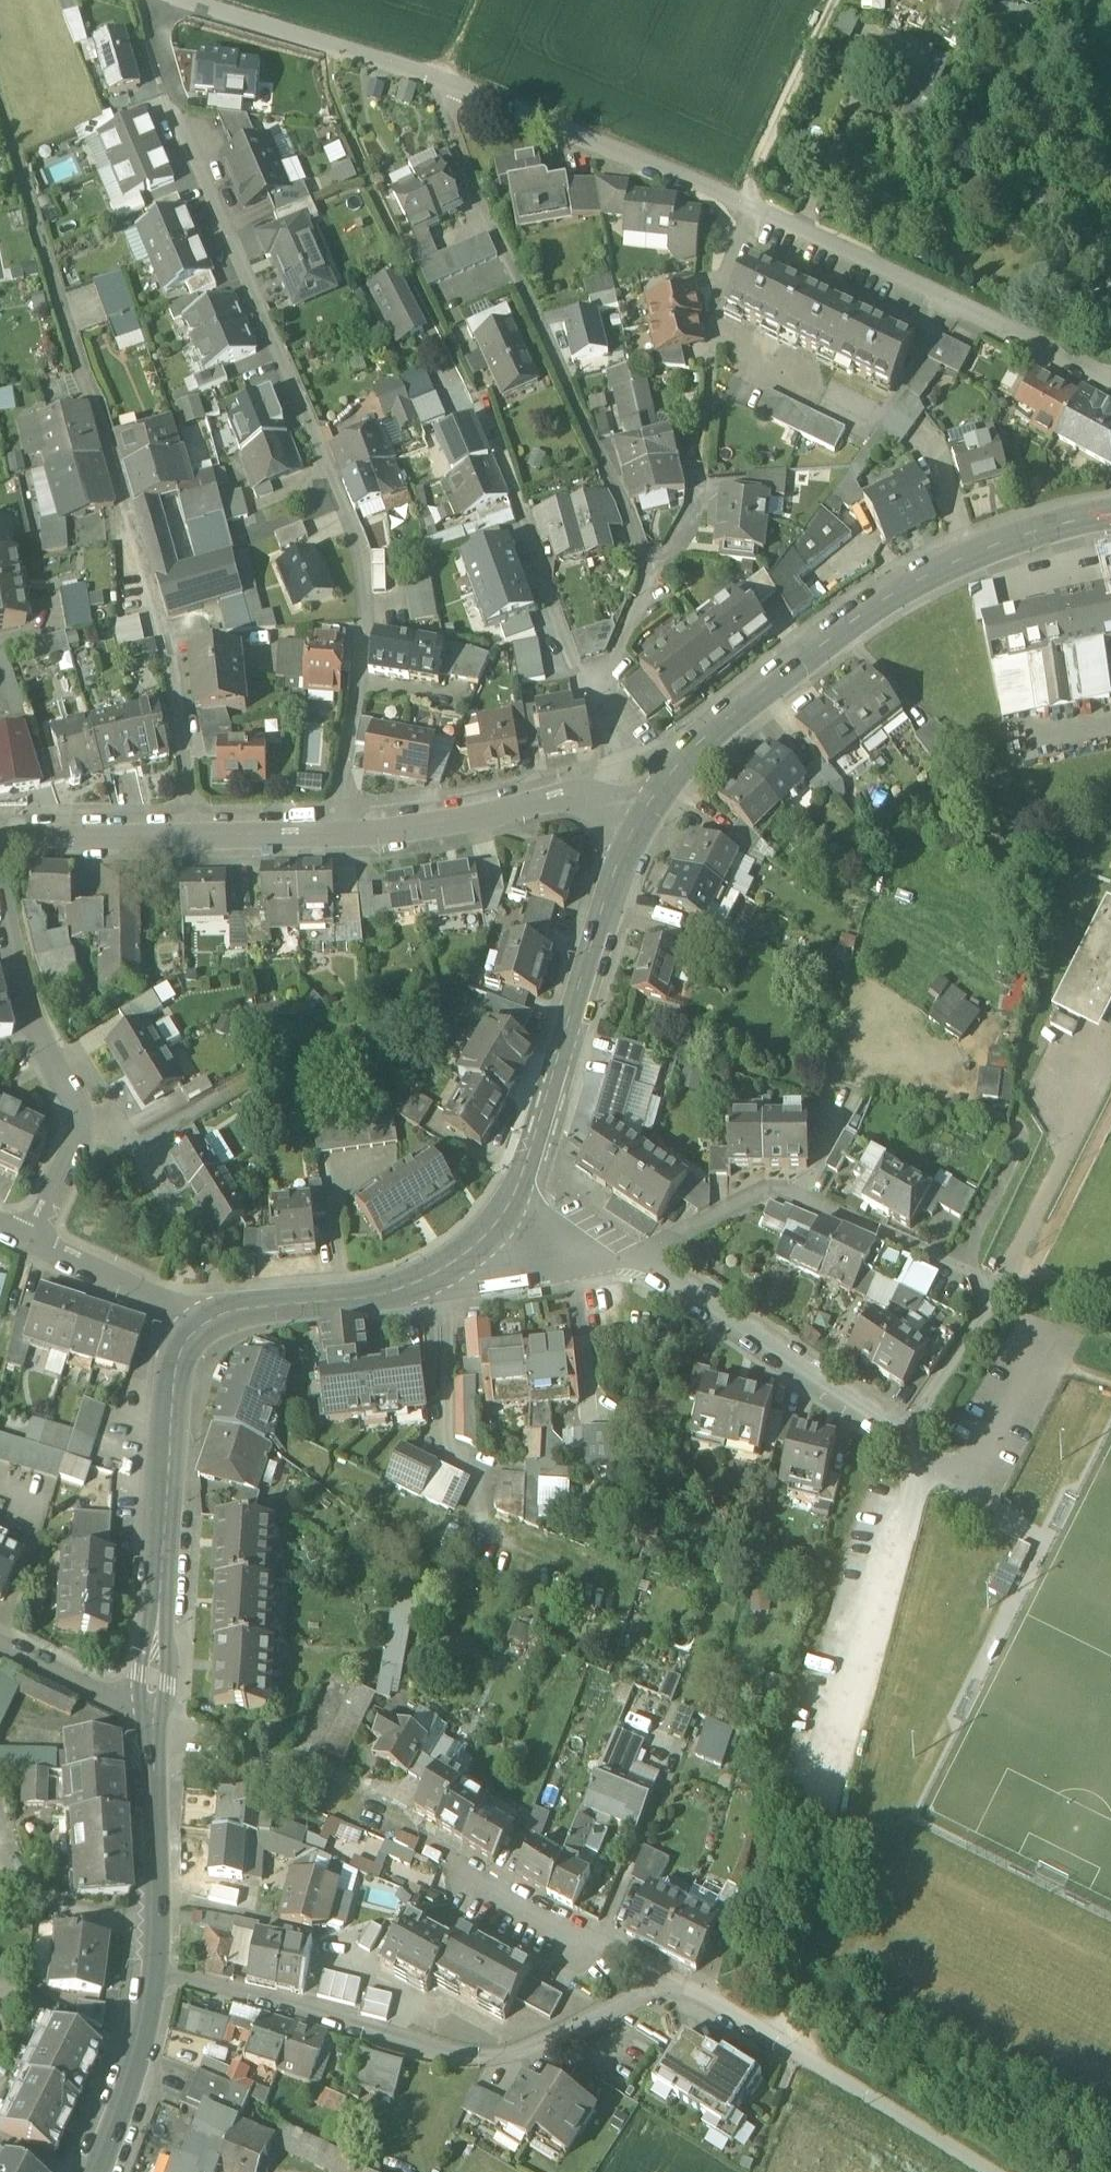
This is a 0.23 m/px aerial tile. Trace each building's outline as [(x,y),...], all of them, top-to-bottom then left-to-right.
[(937,14),(973,30),(987,0),(943,0),(937,14)] [(1037,38),(1038,7),(993,6),(992,37),(1037,38)] [(79,13),(63,17),(76,49),(88,45),(79,13)] [(110,98),(141,90),(126,35),(94,44),(110,98)] [(911,100),(894,136),(917,147),(941,95),(936,92),(949,63),(908,44),(903,45),(886,37),(880,49),(885,51),(878,66),(892,73),(881,81),(882,91),(904,98),(911,100)] [(215,96),(214,100),(243,102),(257,104),(260,65),(240,63),(240,58),(199,55),(196,94),(209,95),(215,96)] [(209,95),(208,112),(242,115),(243,102),(214,100),(215,96),(209,95)] [(111,114),(103,117),(104,121),(82,130),(87,142),(98,138),(118,129),(111,114)] [(145,115),(121,126),(122,128),(118,129),(98,138),(112,170),(160,150),(159,148),(157,149),(155,142),(154,143),(151,136),(154,135),(145,115)] [(247,118),(217,115),(234,153),(258,143),(247,118)] [(234,153),(224,158),(235,183),(279,165),(268,139),(258,143),(234,153)] [(343,145),(328,150),(333,164),(348,159),(343,145)] [(160,150),(112,170),(125,202),(139,196),(149,192),(150,194),(174,184),(166,164),(164,165),(161,159),(161,158),(159,152),(160,151),(160,150)] [(458,175),(447,153),(436,158),(440,167),(447,182),(459,176),(459,175),(458,175)] [(540,159),(496,168),(500,192),(509,190),(515,222),(552,215),(554,223),(572,219),(574,219),(568,188),(567,184),(551,187),(550,185),(548,183),(546,181),(544,181),(540,159)] [(279,165),(235,183),(246,210),(268,200),(290,191),(290,190),(279,165)] [(440,167),(415,179),(417,184),(418,184),(437,222),(461,210),(447,182),(440,167)] [(595,183),(568,188),(574,219),(572,219),(573,224),(602,218),(595,183)] [(629,187),(595,183),(602,218),(626,221),(628,197),(629,187)] [(304,184),(290,190),(290,191),(268,200),(274,216),(311,200),(304,184)] [(417,184),(394,196),(415,238),(439,226),(437,222),(418,184),(417,184)] [(125,202),(111,208),(117,222),(145,210),(139,196),(125,202)] [(178,197),(153,207),(159,221),(162,220),(184,211),(178,197)] [(664,201),(628,197),(626,221),(624,236),(671,241),(669,254),(679,266),(697,262),(702,215),(676,212),(677,209),(663,207),(664,201)] [(311,200),(274,216),(279,227),(305,216),(307,221),(318,216),(311,200)] [(184,211),(162,220),(159,221),(139,229),(153,262),(199,242),(195,233),(193,234),(184,211)] [(279,227),(257,237),(267,260),(272,258),(288,297),(332,279),(307,221),(305,216),(279,227)] [(487,235),(453,251),(463,273),(498,259),(487,235)] [(199,242),(153,262),(166,294),(186,285),(189,284),(210,275),(201,252),(203,251),(199,242)] [(431,245),(409,256),(414,267),(418,266),(438,257),(433,245),(431,245)] [(453,251),(418,266),(429,289),(463,273),(453,251)] [(413,284),(401,262),(389,268),(395,279),(395,278),(401,290),(413,284)] [(805,292),(748,264),(725,310),(782,338),(805,292)] [(135,314),(121,274),(93,283),(108,324),(109,323),(134,314),(135,314)] [(210,275),(189,284),(186,285),(192,299),(197,297),(217,289),(211,274),(210,275)] [(611,277),(584,284),(588,301),(616,294),(611,277)] [(401,290),(395,278),(395,279),(372,290),(396,338),(407,332),(411,339),(423,333),(401,290)] [(669,282),(643,288),(646,300),(672,294),(669,282)] [(672,294),(646,300),(653,328),(698,318),(702,317),(697,298),(692,293),(681,296),(680,292),(672,294)] [(859,319),(805,292),(782,338),(837,365),(859,319)] [(616,294),(588,301),(591,314),(619,307),(616,294)] [(192,299),(169,309),(174,323),(184,318),(202,311),(197,297),(192,299)] [(202,311),(184,318),(196,347),(244,326),(232,298),(202,311)] [(574,364),(608,355),(597,313),(563,322),(574,364)] [(134,314),(109,323),(116,343),(141,334),(134,314)] [(653,328),(650,329),(656,357),(682,351),(690,349),(689,346),(699,343),(703,337),(698,318),(653,328)] [(914,346),(859,319),(837,365),(891,392),(914,346)] [(511,323),(477,338),(486,359),(520,344),(511,323)] [(244,326),(196,347),(208,374),(208,375),(222,369),(256,354),(244,326)] [(944,340),(928,362),(941,368),(959,377),(971,354),(944,340)] [(520,344),(486,359),(504,399),(538,384),(520,344)] [(682,351),(656,357),(659,369),(686,371),(682,351)] [(639,357),(627,360),(632,387),(645,385),(639,357)] [(627,360),(605,365),(610,392),(617,391),(632,387),(627,360)] [(928,362),(913,383),(926,392),(941,368),(928,362)] [(222,369),(208,375),(208,374),(194,380),(199,394),(228,382),(222,369)] [(425,370),(400,380),(410,404),(435,394),(425,370)] [(1077,399),(1036,376),(1017,408),(1038,419),(1031,431),(1053,442),(1055,438),(1069,414),(1077,399)] [(400,380),(376,390),(386,414),(394,411),(410,404),(400,380)] [(645,385),(632,387),(642,438),(656,435),(645,385)] [(632,387),(617,391),(623,419),(629,424),(631,433),(637,440),(642,438),(632,387)] [(1082,390),(1077,399),(1069,414),(1085,423),(1082,428),(1110,444),(1110,406),(1082,390)] [(906,393),(877,433),(885,439),(898,449),(924,414),(917,401),(906,393)] [(435,394),(410,404),(417,420),(420,428),(445,418),(435,394)] [(844,431),(767,394),(756,416),(834,453),(844,431)] [(263,412),(244,419),(242,415),(229,420),(241,454),(288,436),(288,435),(275,402),(262,407),(263,412)] [(410,404),(394,411),(400,427),(417,420),(410,404)] [(87,411),(38,422),(39,427),(33,428),(37,442),(41,441),(47,468),(100,456),(87,411)] [(225,431),(220,413),(206,418),(211,435),(225,431)] [(1069,414),(1055,438),(1110,468),(1110,444),(1082,428),(1085,423),(1069,414)] [(437,435),(454,475),(489,460),(472,421),(437,435)] [(172,423),(141,431),(149,463),(181,454),(172,423)] [(380,429),(333,447),(346,481),(346,482),(371,472),(394,463),(380,429)] [(141,431),(116,438),(125,470),(149,463),(141,431)] [(656,435),(642,438),(651,468),(677,462),(670,432),(656,435)] [(877,433),(850,471),(856,484),(867,469),(866,467),(885,439),(877,433)] [(288,436),(241,454),(253,488),(269,482),(301,468),(289,435),(288,435),(288,436)] [(637,440),(617,445),(625,475),(651,468),(642,438),(637,440)] [(995,439),(952,451),(963,489),(1006,477),(995,439)] [(149,463),(125,470),(136,507),(154,502),(177,495),(179,495),(177,489),(185,487),(189,482),(192,481),(191,479),(184,452),(149,463)] [(100,456),(47,468),(57,512),(59,520),(64,519),(114,506),(100,456)] [(454,475),(447,478),(464,516),(508,498),(491,459),(489,460),(454,475)] [(651,468),(625,475),(634,505),(665,497),(684,493),(677,462),(651,468)] [(394,463),(371,472),(382,501),(404,492),(394,463)] [(225,471),(214,474),(220,499),(232,494),(225,471)] [(787,471),(747,473),(745,491),(769,494),(769,495),(785,496),(787,471)] [(850,471),(829,499),(840,507),(841,506),(848,511),(864,503),(865,503),(856,484),(850,471)] [(371,472),(346,482),(346,481),(344,482),(355,511),(382,501),(371,472)] [(916,473),(892,484),(894,488),(865,503),(864,503),(886,546),(904,537),(904,538),(936,524),(927,506),(932,504),(931,500),(929,501),(916,473)] [(214,474),(191,479),(192,481),(189,482),(185,487),(177,489),(179,495),(177,495),(186,525),(188,524),(224,515),(220,499),(214,474)] [(272,491),(269,482),(253,488),(257,498),(272,491)] [(745,491),(721,489),(720,505),(712,504),(711,517),(766,522),(769,495),(769,494),(745,491)] [(232,494),(220,499),(224,515),(227,524),(248,517),(241,492),(232,494)] [(404,492),(382,501),(387,514),(409,505),(404,492)] [(615,505),(608,493),(597,496),(597,497),(607,532),(623,528),(615,505)] [(684,493),(665,497),(669,512),(682,509),(683,507),(684,493)] [(597,497),(571,504),(585,557),(586,561),(613,554),(607,532),(597,497)] [(840,507),(829,499),(821,512),(836,525),(840,507)] [(154,502),(136,507),(158,581),(177,575),(154,502)] [(571,504),(543,511),(551,542),(557,564),(585,557),(571,504)] [(511,511),(486,519),(486,521),(460,530),(464,541),(514,522),(511,511)] [(542,511),(530,514),(541,546),(551,542),(543,511),(542,511)] [(57,512),(41,515),(45,553),(67,550),(64,519),(59,520),(57,512)] [(821,512),(770,582),(770,583),(771,583),(778,595),(777,596),(792,620),(814,604),(805,593),(804,593),(797,583),(851,539),(847,534),(836,525),(821,512)] [(224,515),(188,524),(200,568),(234,559),(235,558),(227,524),(224,515)] [(766,522),(711,517),(709,529),(717,530),(715,545),(720,546),(757,549),(764,550),(766,522)] [(13,556),(7,522),(0,524),(0,558),(13,556)] [(302,525),(276,536),(282,550),(308,539),(302,525)] [(500,529),(470,540),(474,552),(504,541),(500,529)] [(460,530),(436,538),(439,549),(464,541),(460,530)] [(474,594),(523,577),(509,540),(504,541),(474,552),(460,557),(474,594)] [(757,549),(720,546),(719,559),(756,563),(757,549)] [(321,572),(313,552),(278,566),(289,592),(296,589),(304,608),(335,595),(325,571),(321,572)] [(1102,557),(1110,592),(1110,596),(1110,555),(1102,557)] [(0,558),(0,630),(26,625),(13,556),(0,558)] [(177,575),(158,581),(169,619),(220,604),(243,597),(242,592),(234,559),(200,568),(177,575)] [(390,569),(377,569),(379,593),(391,592),(390,569)] [(765,575),(743,591),(758,610),(777,596),(778,595),(771,583),(770,583),(770,582),(765,575)] [(523,577),(474,594),(486,630),(500,626),(528,616),(535,613),(523,577)] [(84,587),(59,592),(66,631),(92,627),(84,587)] [(255,589),(242,592),(243,597),(249,619),(262,616),(255,589)] [(743,591),(699,625),(732,666),(771,636),(754,614),(758,610),(743,591)] [(1056,604),(1066,652),(1110,642),(1110,596),(1110,592),(1056,604)] [(243,597),(220,604),(228,633),(252,631),(249,619),(243,597)] [(1056,604),(982,620),(992,668),(999,703),(1016,699),(1011,664),(1029,660),(1037,715),(1085,705),(1066,652),(1056,604)] [(262,616),(249,619),(252,631),(254,631),(275,629),(271,613),(262,616)] [(528,616),(500,626),(506,643),(534,633),(528,616)] [(139,618),(118,624),(116,633),(116,636),(119,649),(144,643),(139,618)] [(613,623),(584,632),(584,633),(593,657),(606,654),(615,632),(613,623)] [(699,625),(641,669),(667,704),(673,711),(732,666),(699,625)] [(584,632),(570,636),(580,661),(593,657),(584,633),(584,632)] [(416,641),(377,634),(370,673),(409,680),(416,641)] [(64,635),(34,642),(39,661),(69,654),(64,635)] [(343,643),(309,640),(304,692),(339,695),(343,643)] [(446,647),(416,641),(409,680),(439,685),(440,677),(446,647)] [(516,665),(541,661),(538,641),(513,646),(516,665)] [(307,644),(278,642),(275,679),(304,681),(307,644)] [(472,651),(446,647),(440,677),(479,684),(490,658),(472,651)] [(240,650),(196,654),(199,678),(193,679),(194,691),(200,690),(203,714),(246,709),(240,650)] [(544,680),(541,661),(516,665),(519,684),(544,680)] [(901,712),(869,671),(847,688),(879,729),(901,712)] [(667,704),(642,672),(622,687),(647,719),(667,704)] [(879,729),(847,688),(827,704),(858,745),(879,729)] [(576,718),(573,701),(536,707),(543,746),(545,759),(592,751),(586,716),(576,718)] [(858,745),(827,704),(797,727),(821,759),(829,768),(830,767),(858,745)] [(159,706),(131,712),(142,763),(169,758),(159,706)] [(523,706),(508,709),(509,717),(510,717),(515,746),(529,743),(523,709),(523,706)] [(536,707),(523,709),(529,743),(530,748),(543,746),(536,707)] [(131,712),(110,717),(123,773),(136,770),(135,765),(142,763),(131,712)] [(226,713),(200,715),(203,732),(230,726),(226,713)] [(110,717),(89,722),(90,723),(103,773),(110,771),(111,776),(123,773),(110,717)] [(509,717),(485,722),(480,727),(484,748),(468,751),(472,772),(487,770),(488,771),(498,770),(497,768),(500,767),(501,769),(511,767),(511,766),(518,764),(515,746),(510,717),(509,717)] [(374,722),(361,720),(356,745),(369,748),(373,728),(374,722)] [(90,723),(52,733),(57,751),(58,756),(56,757),(62,776),(63,776),(65,783),(66,784),(70,783),(70,785),(73,786),(79,785),(80,782),(79,780),(103,774),(103,773),(90,723)] [(936,724),(916,739),(932,760),(955,743),(936,724)] [(230,726),(203,732),(205,744),(219,744),(219,743),(230,743),(230,726)] [(397,730),(381,727),(380,729),(373,728),(369,748),(364,773),(396,779),(404,734),(397,732),(397,730)] [(0,735),(0,791),(12,789),(13,794),(39,790),(29,763),(27,763),(26,759),(25,749),(22,750),(19,731),(0,735)] [(412,733),(411,735),(404,734),(396,779),(427,784),(436,740),(428,738),(428,736),(412,733)] [(230,743),(219,743),(219,744),(219,763),(225,763),(225,782),(266,782),(266,743),(230,743)] [(799,777),(769,747),(743,773),(778,808),(804,782),(799,777)] [(57,751),(40,755),(51,787),(65,783),(63,776),(62,776),(56,757),(58,756),(57,751)] [(40,755),(26,759),(27,763),(29,763),(39,790),(51,787),(40,755)] [(830,767),(829,768),(821,759),(811,767),(828,788),(831,792),(842,783),(830,767)] [(828,788),(811,767),(799,777),(804,782),(816,795),(828,788)] [(323,772),(298,770),(297,782),(322,784),(323,772)] [(778,808),(743,773),(717,799),(740,822),(752,834),(778,808)] [(752,834),(740,822),(730,836),(752,851),(759,841),(752,834)] [(721,849),(691,835),(675,868),(721,890),(737,857),(721,849)] [(752,851),(730,836),(721,849),(737,857),(745,861),(752,851)] [(564,845),(538,838),(535,850),(560,858),(564,845)] [(535,850),(534,850),(520,896),(531,899),(556,907),(564,909),(578,863),(560,858),(535,850)] [(499,864),(476,868),(480,895),(504,891),(499,864)] [(475,865),(419,875),(424,909),(437,907),(439,920),(483,913),(480,895),(476,868),(475,865)] [(300,929),(298,867),(262,868),(263,908),(264,908),(265,912),(268,930),(270,930),(300,929)] [(334,867),(298,867),(300,929),(334,928),(334,906),(334,902),(334,900),(334,867)] [(721,890),(675,868),(659,902),(691,918),(704,924),(704,925),(715,930),(721,933),(722,932),(721,931),(738,898),(721,890)] [(74,871),(28,870),(27,907),(27,908),(34,908),(68,909),(73,910),(73,907),(74,871)] [(139,938),(138,870),(103,871),(104,907),(105,907),(106,939),(139,938)] [(419,875),(387,880),(393,915),(424,909),(419,875)] [(225,917),(225,877),(182,878),(183,918),(225,917)] [(372,887),(359,888),(362,922),(375,921),(372,887)] [(359,899),(334,900),(334,902),(334,906),(334,928),(361,926),(359,899)] [(531,899),(518,942),(543,950),(556,907),(531,899)] [(1055,1005),(1081,1018),(1083,1015),(1094,1021),(1110,985),(1110,909),(1104,905),(1055,1005)] [(34,908),(27,908),(27,907),(22,907),(21,907),(30,944),(44,942),(43,941),(37,913),(34,908)] [(104,907),(73,907),(73,910),(68,909),(68,936),(69,944),(70,944),(100,939),(106,939),(105,907),(104,907)] [(265,912),(243,916),(248,947),(272,943),(270,930),(268,930),(265,912)] [(248,947),(243,916),(230,916),(230,947),(248,947)] [(704,924),(691,918),(685,932),(711,940),(715,930),(704,925),(704,924)] [(711,940),(685,932),(681,947),(709,955),(713,940),(711,940)] [(68,936),(43,941),(44,942),(30,944),(34,961),(72,953),(70,944),(69,944),(68,936)] [(139,938),(106,939),(100,939),(101,991),(141,991),(139,938)] [(518,942),(507,939),(494,985),(504,988),(529,996),(538,998),(552,952),(543,950),(518,942)] [(680,952),(646,943),(631,994),(665,1004),(676,966),(678,957),(680,952)] [(72,953),(34,961),(46,994),(81,988),(73,953),(72,953)] [(693,961),(678,957),(676,966),(690,970),(693,961)] [(529,996),(504,988),(500,1002),(525,1011),(529,996)] [(952,988),(929,1019),(941,1029),(965,997),(952,988)] [(12,1036),(0,990),(0,1039),(12,1036)] [(163,1011),(154,994),(120,1014),(131,1031),(147,1021),(163,1011)] [(500,1002),(488,998),(476,1018),(490,1026),(491,1025),(518,1041),(534,1015),(525,1011),(500,1002)] [(972,1027),(956,1015),(943,1031),(959,1043),(972,1027)] [(1078,1026),(1056,1015),(1050,1026),(1072,1037),(1078,1026)] [(131,1031),(108,1045),(126,1075),(165,1051),(181,1041),(168,1020),(153,1030),(147,1021),(131,1031)] [(518,1041),(491,1025),(490,1026),(459,1077),(470,1084),(505,1104),(536,1052),(518,1041)] [(646,1050),(620,1042),(612,1068),(638,1076),(645,1053),(646,1050)] [(1016,1052),(988,1048),(984,1073),(1013,1076),(1016,1052)] [(165,1051),(126,1075),(145,1106),(180,1085),(171,1072),(176,1068),(165,1051)] [(638,1076),(620,1135),(638,1147),(643,1131),(652,1134),(655,1125),(646,1122),(661,1069),(653,1067),(656,1056),(645,1053),(638,1076)] [(682,1067),(682,1079),(702,1079),(702,1066),(682,1067)] [(612,1068),(611,1067),(594,1123),(608,1127),(620,1135),(638,1076),(612,1068)] [(984,1073),(980,1072),(976,1099),(998,1102),(998,1100),(1009,1102),(1013,1076),(984,1073)] [(209,1091),(202,1080),(183,1092),(189,1103),(209,1091)] [(505,1104),(470,1084),(445,1126),(482,1148),(488,1137),(506,1106),(505,1104)] [(412,1092),(397,1115),(418,1128),(433,1105),(412,1092)] [(18,1176),(38,1132),(17,1122),(18,1119),(1,1111),(0,1112),(0,1167),(18,1176)] [(764,1119),(728,1119),(729,1151),(729,1169),(730,1169),(764,1169),(764,1119)] [(807,1119),(764,1119),(764,1169),(808,1169),(807,1119)] [(394,1120),(314,1131),(318,1156),(398,1144),(394,1120)] [(608,1127),(594,1123),(586,1150),(590,1153),(608,1127)] [(620,1135),(608,1127),(590,1153),(578,1170),(615,1195),(644,1151),(620,1135)] [(845,1133),(826,1167),(838,1174),(845,1161),(856,1141),(857,1140),(845,1133)] [(896,1164),(856,1141),(845,1161),(877,1179),(878,1178),(885,1181),(892,1168),(893,1168),(896,1164)] [(184,1154),(173,1160),(191,1188),(221,1170),(203,1142),(195,1147),(184,1154)] [(193,1143),(182,1150),(184,1154),(195,1147),(193,1143)] [(686,1179),(644,1151),(615,1195),(658,1224),(674,1199),(687,1180),(686,1179)] [(729,1151),(710,1152),(710,1177),(730,1177),(730,1169),(729,1169),(729,1151)] [(431,1156),(357,1204),(381,1241),(455,1192),(431,1156)] [(221,1170),(191,1188),(219,1235),(241,1221),(233,1208),(244,1202),(223,1168),(221,1170)] [(892,1168),(885,1181),(878,1178),(877,1179),(863,1204),(889,1218),(912,1179),(893,1168),(892,1168)] [(709,1190),(688,1176),(686,1179),(687,1180),(674,1199),(696,1214),(709,1207),(709,1190)] [(912,1179),(889,1218),(911,1230),(921,1212),(932,1218),(938,1207),(927,1201),(933,1190),(932,1190),(912,1179)] [(322,1182),(309,1183),(311,1200),(312,1200),(313,1217),(327,1216),(322,1182)] [(946,1193),(934,1186),(932,1190),(933,1190),(927,1201),(938,1207),(962,1221),(975,1195),(951,1182),(946,1193)] [(311,1200),(275,1203),(277,1229),(279,1255),(279,1256),(317,1252),(313,1217),(312,1200),(311,1200)] [(808,1215),(786,1206),(784,1209),(770,1203),(764,1217),(785,1226),(786,1227),(788,1221),(803,1227),(808,1215)] [(803,1227),(788,1221),(786,1227),(785,1226),(781,1237),(786,1240),(777,1260),(821,1279),(832,1256),(844,1230),(822,1221),(817,1233),(803,1227)] [(277,1229),(260,1230),(260,1233),(259,1257),(279,1255),(277,1229)] [(876,1244),(844,1230),(832,1256),(864,1270),(876,1244)] [(260,1233),(245,1232),(244,1258),(259,1258),(259,1257),(260,1233)] [(864,1270),(832,1256),(821,1279),(852,1294),(864,1270)] [(936,1277),(912,1264),(900,1288),(924,1300),(936,1277)] [(877,1276),(864,1270),(852,1294),(866,1300),(877,1276)] [(924,1300),(900,1288),(891,1305),(912,1315),(916,1317),(924,1300)] [(84,1304),(39,1290),(31,1314),(28,1322),(30,1323),(23,1343),(30,1345),(66,1357),(67,1358),(84,1304)] [(111,1313),(84,1304),(67,1358),(88,1364),(86,1369),(92,1371),(94,1365),(111,1313)] [(31,1314),(18,1310),(16,1316),(5,1364),(22,1369),(30,1345),(23,1343),(30,1323),(28,1322),(31,1314)] [(111,1313),(94,1365),(128,1375),(145,1324),(111,1313)] [(899,1334),(875,1370),(904,1390),(918,1369),(929,1353),(928,1353),(915,1344),(927,1326),(916,1319),(916,1318),(912,1315),(899,1334)] [(899,1334),(875,1318),(851,1354),(875,1370),(899,1334)] [(420,1358),(384,1362),(385,1369),(358,1372),(357,1360),(369,1359),(364,1321),(321,1326),(325,1364),(329,1363),(331,1372),(322,1373),(327,1422),(363,1417),(362,1411),(372,1409),(373,1416),(426,1410),(420,1358)] [(524,1348),(491,1352),(488,1324),(467,1326),(472,1381),(474,1381),(474,1409),(488,1407),(529,1403),(530,1403),(524,1349),(524,1348)] [(941,1332),(928,1353),(929,1353),(918,1369),(930,1377),(954,1341),(941,1332)] [(573,1344),(524,1349),(530,1403),(529,1403),(530,1408),(549,1406),(579,1403),(573,1344)] [(248,1361),(239,1358),(214,1428),(270,1447),(271,1446),(266,1444),(288,1381),(279,1378),(286,1358),(253,1346),(248,1361)] [(711,1372),(695,1368),(688,1399),(701,1403),(706,1384),(707,1384),(711,1372)] [(707,1384),(706,1384),(701,1403),(692,1439),(760,1456),(763,1445),(770,1414),(774,1401),(707,1384)] [(66,1456),(66,1458),(86,1464),(102,1405),(83,1399),(73,1432),(66,1456)] [(549,1406),(530,1408),(529,1433),(551,1431),(549,1406)] [(784,1417),(770,1414),(763,1445),(776,1448),(777,1444),(784,1417)] [(798,1420),(784,1417),(777,1444),(790,1447),(794,1431),(796,1431),(798,1420)] [(45,1424),(31,1420),(31,1421),(32,1421),(27,1444),(39,1448),(45,1424)] [(57,1427),(45,1424),(39,1448),(52,1451),(57,1427)] [(73,1432),(57,1427),(52,1451),(66,1456),(73,1432)] [(270,1447),(214,1428),(198,1476),(215,1481),(216,1476),(238,1483),(237,1487),(255,1492),(270,1447)] [(597,1452),(597,1428),(583,1428),(582,1452),(597,1452)] [(605,1440),(605,1428),(597,1428),(597,1452),(604,1452),(604,1440),(605,1440)] [(551,1431),(529,1433),(526,1467),(523,1523),(539,1529),(542,1482),(564,1483),(565,1466),(563,1466),(565,1447),(554,1436),(554,1431),(551,1431)] [(796,1431),(794,1431),(790,1447),(781,1486),(821,1496),(823,1496),(828,1475),(836,1441),(796,1431)] [(0,1436),(0,1458),(59,1477),(66,1456),(52,1451),(39,1448),(27,1444),(0,1436)] [(436,1467),(402,1450),(387,1481),(421,1498),(436,1467)] [(526,1467),(501,1456),(498,1493),(496,1493),(495,1509),(498,1510),(497,1512),(523,1523),(526,1467)] [(86,1464),(66,1458),(60,1476),(85,1484),(90,1466),(86,1464)] [(841,1478),(828,1475),(823,1496),(821,1496),(820,1502),(834,1505),(841,1478)] [(255,1492),(237,1487),(233,1501),(256,1507),(260,1493),(255,1492)] [(79,1490),(80,1509),(110,1507),(109,1489),(79,1490)] [(110,1514),(79,1511),(77,1551),(107,1553),(110,1514)] [(272,1522),(220,1517),(215,1580),(220,1580),(220,1579),(268,1582),(268,1581),(272,1522)] [(1007,1596),(1033,1546),(1020,1539),(993,1589),(1007,1596)] [(0,1547),(0,1598),(20,1557),(0,1547)] [(77,1551),(61,1550),(56,1628),(106,1631),(111,1553),(107,1553),(77,1551)] [(268,1582),(220,1579),(220,1580),(215,1641),(220,1641),(220,1640),(268,1643),(272,1581),(268,1581),(268,1582)] [(395,1590),(377,1696),(377,1695),(376,1696),(390,1699),(395,1671),(396,1671),(405,1619),(411,1620),(415,1598),(395,1590)] [(533,1632),(517,1626),(512,1638),(529,1644),(533,1632)] [(268,1643),(220,1640),(220,1641),(215,1707),(268,1710),(272,1643),(268,1643)] [(13,1689),(20,1673),(3,1664),(0,1670),(0,1716),(13,1689)] [(662,1696),(674,1699),(682,1674),(670,1670),(662,1696)] [(77,1699),(20,1673),(13,1689),(70,1716),(77,1699)] [(377,1695),(355,1685),(350,1697),(371,1707),(376,1696),(377,1695)] [(653,1731),(657,1720),(648,1717),(653,1703),(632,1696),(623,1721),(653,1731)] [(371,1707),(350,1697),(344,1707),(366,1718),(371,1707)] [(366,1718),(344,1707),(339,1718),(361,1729),(366,1718)] [(681,1707),(670,1734),(684,1740),(695,1714),(681,1707)] [(417,1733),(412,1730),(413,1729),(402,1723),(402,1724),(398,1722),(386,1715),(373,1736),(381,1740),(372,1755),(407,1776),(408,1775),(419,1755),(430,1762),(443,1738),(449,1728),(438,1722),(430,1736),(430,1735),(419,1729),(417,1733)] [(361,1729),(339,1718),(334,1729),(355,1739),(361,1729)] [(733,1731),(708,1720),(696,1756),(722,1767),(733,1731)] [(355,1739),(334,1729),(329,1740),(350,1750),(355,1739)] [(644,1742),(615,1731),(598,1773),(626,1785),(644,1742)] [(118,1738),(65,1733),(66,1754),(68,1774),(119,1770),(118,1738)] [(443,1738),(430,1762),(441,1768),(442,1766),(443,1767),(456,1745),(443,1738)] [(350,1750),(329,1740),(323,1751),(344,1762),(350,1750)] [(443,1767),(442,1766),(441,1768),(429,1787),(415,1811),(439,1826),(440,1826),(462,1788),(463,1788),(468,1780),(474,1764),(461,1757),(465,1750),(456,1745),(443,1767)] [(0,1751),(0,1772),(22,1773),(23,1752),(0,1751)] [(66,1754),(23,1752),(22,1773),(27,1773),(63,1775),(68,1774),(66,1754)] [(430,1762),(419,1755),(408,1775),(418,1781),(430,1762)] [(430,1762),(418,1781),(429,1787),(441,1768),(430,1762)] [(655,1791),(662,1772),(640,1763),(632,1782),(655,1791)] [(68,1774),(63,1775),(64,1805),(65,1815),(71,1815),(124,1811),(121,1770),(119,1770),(68,1774)] [(280,1772),(262,1770),(261,1794),(276,1795),(280,1772)] [(63,1775),(27,1773),(24,1805),(64,1805),(63,1775)] [(626,1785),(598,1773),(583,1809),(599,1816),(637,1831),(652,1795),(626,1785)] [(462,1788),(440,1826),(439,1826),(438,1827),(465,1844),(484,1812),(485,1812),(490,1804),(471,1793),(476,1784),(468,1780),(463,1788),(462,1788)] [(236,1792),(220,1790),(216,1831),(218,1831),(238,1833),(239,1816),(240,1809),(235,1808),(236,1792)] [(261,1794),(236,1792),(235,1808),(240,1809),(239,1816),(273,1818),(274,1811),(276,1795),(261,1794)] [(549,1814),(535,1809),(527,1830),(540,1838),(549,1814)] [(599,1816),(583,1809),(579,1819),(595,1825),(599,1816)] [(124,1811),(71,1815),(77,1897),(129,1894),(124,1811)] [(485,1812),(484,1812),(465,1844),(464,1845),(494,1864),(514,1830),(485,1812)] [(273,1818),(239,1816),(238,1833),(246,1834),(272,1836),(272,1835),(273,1821),(273,1818)] [(330,1818),(321,1840),(327,1842),(329,1836),(335,1839),(342,1823),(330,1818)] [(563,1859),(548,1896),(574,1909),(590,1874),(577,1868),(581,1859),(593,1865),(607,1832),(594,1827),(595,1825),(579,1819),(563,1859)] [(285,1826),(273,1821),(272,1835),(280,1839),(285,1826)] [(307,1834),(285,1826),(280,1839),(303,1848),(307,1835),(307,1834)] [(238,1833),(218,1831),(214,1873),(214,1874),(231,1876),(244,1877),(246,1834),(238,1833)] [(419,1841),(397,1832),(391,1844),(410,1852),(414,1853),(419,1841)] [(272,1836),(246,1834),(244,1877),(269,1879),(271,1847),(272,1836)] [(280,1839),(272,1835),(272,1836),(271,1847),(276,1850),(298,1860),(303,1848),(280,1839)] [(321,1840),(307,1835),(303,1848),(317,1853),(322,1855),(327,1843),(327,1842),(321,1840)] [(391,1844),(385,1841),(380,1854),(404,1864),(410,1852),(391,1844)] [(563,1859),(536,1843),(516,1877),(548,1896),(563,1859)] [(317,1853),(303,1848),(298,1860),(295,1872),(311,1876),(317,1853)] [(670,1861),(644,1848),(633,1875),(653,1884),(655,1885),(658,1884),(670,1861)] [(382,1869),(357,1858),(352,1868),(378,1879),(382,1869)] [(295,1872),(294,1872),(281,1919),(313,1928),(327,1927),(329,1920),(345,1924),(351,1899),(336,1895),(339,1883),(311,1876),(295,1872)] [(739,1891),(728,1885),(720,1902),(713,1915),(721,1919),(731,1924),(739,1891)] [(211,1886),(208,1899),(237,1906),(240,1893),(211,1886)] [(685,1907),(650,1889),(626,1936),(661,1953),(685,1907)] [(697,1905),(688,1900),(685,1907),(661,1953),(697,1971),(711,1944),(708,1944),(719,1924),(718,1923),(721,1919),(713,1915),(720,1902),(702,1893),(697,1905)] [(235,1918),(202,1912),(200,1926),(208,1927),(233,1932),(234,1928),(232,1928),(235,1918)] [(260,1924),(235,1918),(232,1928),(234,1928),(257,1934),(257,1932),(258,1932),(260,1924)] [(455,1943),(409,1919),(382,1968),(396,1976),(399,1972),(430,1989),(434,1982),(434,1981),(436,1978),(455,1943)] [(359,1947),(370,1953),(382,1930),(371,1924),(359,1947)] [(233,1932),(208,1927),(197,1971),(223,1977),(226,1963),(233,1932)] [(100,1993),(106,1941),(74,1937),(74,1933),(54,1931),(47,1987),(100,1993)] [(258,1932),(257,1932),(257,1934),(248,1983),(276,1989),(286,1937),(258,1932)] [(532,1971),(461,1932),(455,1943),(436,1978),(462,1992),(460,1996),(479,2006),(481,2002),(507,2017),(516,2001),(528,1978),(532,1971)] [(311,1942),(286,1937),(276,1989),(301,1994),(302,1993),(311,1942)] [(235,1965),(226,1963),(223,1977),(232,1979),(235,1965)] [(336,1975),(323,1972),(317,1998),(329,2001),(336,1975)] [(348,1978),(336,1975),(329,2001),(342,2004),(348,1978)] [(361,1981),(348,1978),(342,2004),(355,2007),(361,1981)] [(563,1997),(528,1978),(516,2001),(551,2021),(563,1997)] [(389,2009),(392,1997),(368,1991),(365,2003),(389,2009)] [(386,2022),(389,2009),(365,2003),(362,2016),(386,2022)] [(107,2008),(82,2005),(77,2015),(101,2028),(107,2008)] [(207,2014),(196,2011),(194,2016),(183,2013),(177,2030),(201,2037),(207,2014)] [(296,2025),(262,2013),(258,2025),(255,2035),(287,2046),(295,2025),(296,2025)] [(228,2020),(207,2014),(201,2037),(223,2042),(228,2026),(229,2021),(228,2020)] [(258,2025),(230,2016),(228,2020),(229,2021),(228,2026),(255,2035),(258,2025)] [(99,2049),(50,2024),(42,2039),(38,2036),(26,2059),(30,2062),(22,2078),(26,2080),(27,2078),(75,2102),(75,2101),(87,2077),(89,2078),(93,2069),(92,2064),(99,2049)] [(296,2025),(295,2025),(287,2046),(277,2072),(310,2084),(328,2036),(296,2025)] [(287,2046),(255,2035),(246,2061),(277,2072),(287,2046)] [(707,2050),(684,2035),(675,2049),(675,2048),(665,2064),(653,2084),(680,2101),(701,2115),(701,2114),(708,2119),(703,2127),(732,2145),(746,2123),(736,2116),(748,2098),(748,2097),(762,2075),(735,2058),(725,2051),(721,2057),(707,2049),(707,2050)] [(406,2060),(362,2048),(350,2088),(350,2094),(356,2096),(357,2090),(394,2100),(406,2060)] [(230,2070),(205,2059),(198,2073),(224,2083),(230,2070)] [(250,2072),(234,2065),(226,2084),(242,2091),(245,2083),(250,2072)] [(224,2083),(198,2073),(186,2102),(203,2109),(203,2108),(239,2123),(251,2095),(242,2091),(226,2084),(224,2083)] [(75,2102),(27,2078),(26,2080),(19,2092),(15,2090),(3,2113),(8,2115),(0,2130),(52,2157),(70,2122),(68,2121),(77,2102),(75,2101),(75,2102)] [(596,2109),(551,2081),(545,2091),(526,2080),(505,2114),(496,2128),(530,2149),(536,2138),(566,2157),(596,2109)] [(254,2087),(245,2083),(242,2091),(251,2095),(253,2089),(254,2087)] [(506,2104),(473,2087),(461,2111),(496,2128),(505,2114),(502,2112),(506,2104)] [(269,2096),(253,2089),(251,2095),(250,2098),(265,2106),(269,2096)] [(345,2104),(316,2091),(314,2096),(318,2098),(315,2105),(340,2116),(345,2104)] [(239,2123),(203,2108),(203,2109),(196,2126),(199,2128),(193,2142),(226,2155),(240,2123),(239,2123)] [(219,2171),(254,2171),(262,2154),(254,2150),(262,2132),(240,2123),(226,2155),(219,2171)] [(281,2124),(275,2136),(275,2137),(271,2146),(326,2171),(369,2171),(371,2167),(281,2124)] [(275,2137),(262,2132),(254,2150),(262,2154),(267,2156),(271,2146),(275,2137)] [(193,2142),(189,2149),(206,2156),(200,2171),(219,2171),(226,2155),(193,2142)] [(185,2148),(178,2166),(171,2163),(167,2171),(200,2171),(206,2156),(189,2149),(185,2148)] [(0,2160),(0,2171),(24,2171),(0,2160)]
